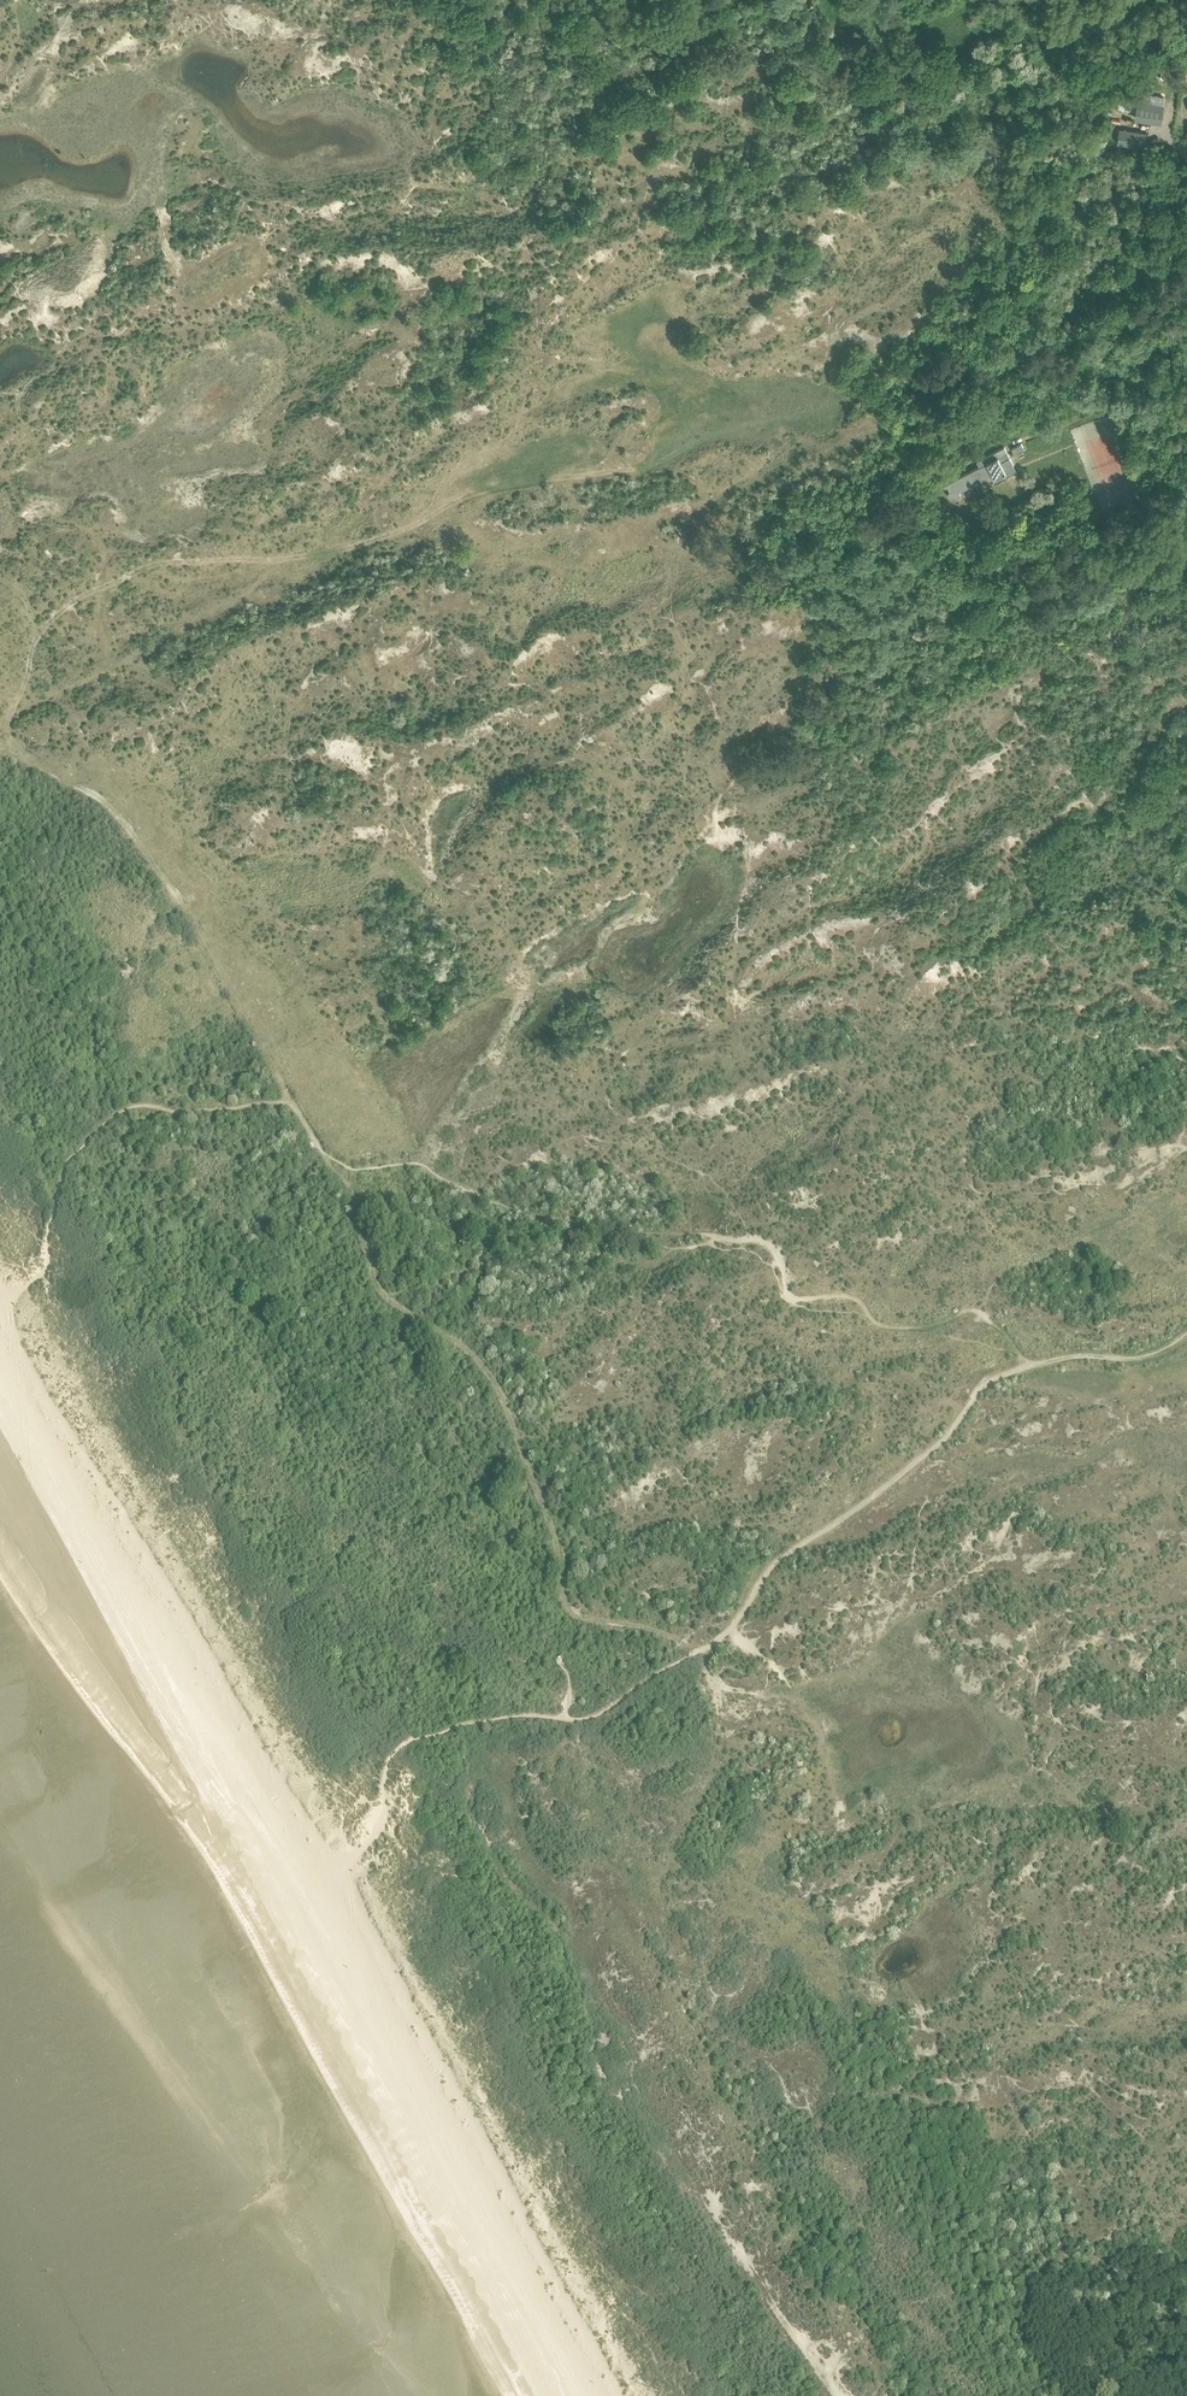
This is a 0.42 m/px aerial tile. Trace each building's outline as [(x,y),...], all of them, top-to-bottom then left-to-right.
[(1136,119),(1161,122),(1163,107),(1138,103),(1136,119)] [(1118,144),(1144,148),(1146,134),(1120,130),(1118,144)] [(1025,449),(1022,444),(1012,449),(1015,455),(1025,449)] [(1007,453),(1005,447),(984,457),(977,461),(981,468),(950,483),(945,486),(946,487),(948,486),(951,491),(949,493),(949,495),(950,497),(951,498),(953,498),(955,498),(961,496),(959,491),(994,475),(996,478),(1007,473),(1005,470),(1014,467),(1009,458),(1000,462),(998,458),(1007,453)]
